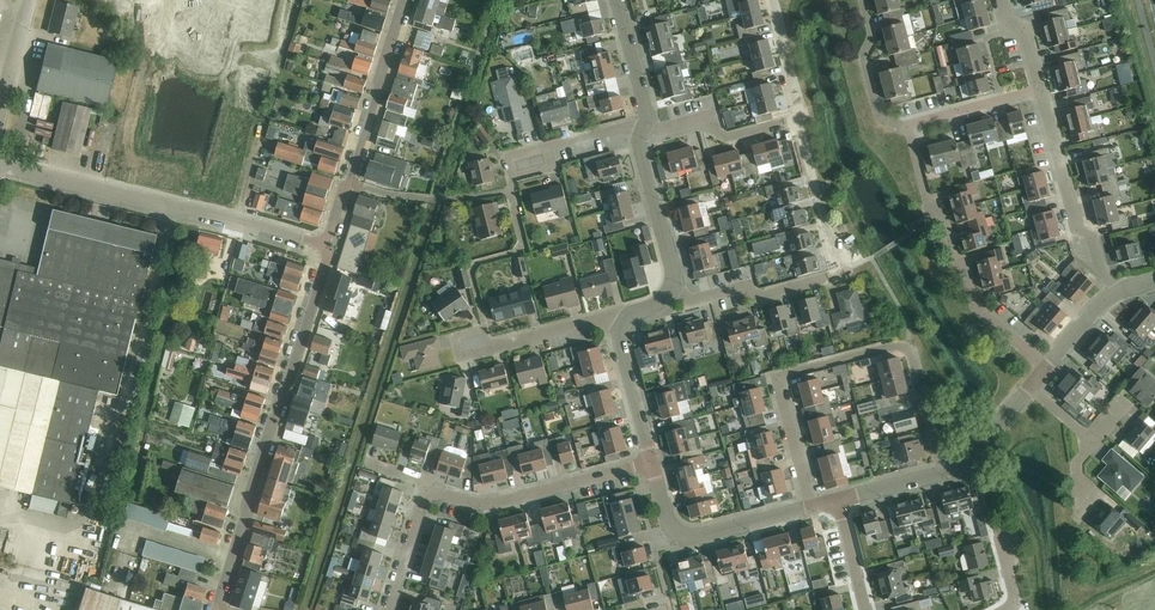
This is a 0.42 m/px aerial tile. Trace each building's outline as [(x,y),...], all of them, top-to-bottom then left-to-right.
[(302,8),(309,10),(311,0),(305,0),(302,8)] [(388,14),(392,1),(390,0),(375,0),(374,3),(365,0),(350,0),(349,3),(367,8),(388,14)] [(444,16),(448,4),(440,1),(441,0),(422,0),(419,8),(444,16)] [(575,1),(570,2),(573,14),(588,10),(587,4),(598,0),(575,0),(575,1)] [(729,12),(731,19),(743,16),(761,12),(758,0),(751,0),(749,0),(726,0),(729,12)] [(876,1),(880,15),(888,13),(890,20),(905,15),(903,8),(900,9),(898,0),(881,0),(876,1)] [(959,20),(966,18),(987,12),(984,0),(980,0),(975,1),(975,0),(954,0),(959,20)] [(1025,6),(1036,3),(1038,10),(1054,6),(1053,0),(1023,0),(1025,6)] [(77,7),(55,2),(48,32),(70,37),(77,7)] [(538,16),(539,7),(531,6),(530,13),(532,13),(532,15),(538,16)] [(341,9),(338,19),(340,19),(345,21),(382,32),(387,18),(388,14),(367,8),(364,19),(351,15),(352,13),(341,9)] [(444,16),(419,8),(414,26),(431,31),(434,21),(439,22),(437,27),(453,32),(457,19),(444,16)] [(1068,29),(1077,26),(1075,19),(1071,21),(1068,8),(1052,12),(1053,19),(1042,22),(1046,35),(1068,29)] [(761,12),(743,16),(745,23),(737,25),(740,39),(744,38),(757,35),(756,27),(765,25),(761,12)] [(987,12),(966,18),(970,31),(991,26),(987,12)] [(649,42),(671,37),(669,28),(674,26),(671,14),(655,18),(657,25),(645,28),(649,42)] [(942,14),(936,15),(938,24),(944,22),(942,14)] [(574,19),(561,22),(565,35),(575,32),(583,30),(585,39),(587,38),(588,44),(600,41),(598,35),(607,33),(603,19),(591,22),(590,15),(574,19)] [(891,26),(883,29),(887,42),(908,36),(915,34),(912,22),(907,23),(905,15),(890,20),(891,26)] [(1113,20),(1103,22),(1106,33),(1116,31),(1113,20)] [(1068,29),(1046,35),(1049,48),(1060,45),(1062,52),(1078,48),(1075,35),(1079,34),(1077,26),(1068,29)] [(361,54),(374,58),(381,36),(362,30),(357,46),(343,41),(334,39),(332,45),(344,49),(350,51),(361,54)] [(429,49),(433,35),(419,31),(415,45),(429,49)] [(966,32),(951,36),(953,43),(968,39),(966,32)] [(761,34),(757,35),(744,38),(746,46),(750,44),(753,58),(772,53),(768,40),(762,41),(761,34)] [(908,36),(887,42),(890,55),(900,53),(902,60),(917,56),(916,49),(915,48),(911,49),(908,36)] [(671,37),(649,42),(653,57),(664,54),(666,61),(682,57),(679,44),(673,46),(671,37)] [(705,40),(706,42),(707,47),(715,45),(713,38),(705,40)] [(968,39),(953,43),(955,51),(957,50),(961,63),(982,57),(978,44),(970,46),(968,39)] [(303,46),(292,42),(290,51),(300,54),(303,46)] [(707,47),(706,42),(695,45),(697,53),(708,50),(707,47)] [(105,108),(117,62),(47,44),(36,90),(38,91),(41,92),(105,108)] [(433,44),(430,54),(442,58),(445,48),(433,44)] [(399,73),(399,74),(418,80),(418,79),(423,80),(427,67),(420,65),(421,63),(424,52),(407,47),(400,70),(399,73)] [(528,47),(519,50),(522,60),(531,57),(528,47)] [(585,72),(613,65),(610,52),(598,55),(597,48),(581,52),(585,72)] [(1057,79),(1079,73),(1077,66),(1083,65),(1079,52),(1063,56),(1065,63),(1054,66),(1057,79)] [(772,53),(753,58),(757,72),(752,73),(754,80),(763,78),(771,76),(769,69),(775,67),(772,53)] [(332,56),(330,64),(338,67),(342,68),(369,76),(373,61),(374,58),(361,54),(360,58),(357,57),(355,63),(332,56)] [(460,62),(467,64),(469,58),(461,56),(460,62)] [(917,56),(902,60),(904,67),(919,63),(917,56)] [(682,57),(666,61),(668,67),(656,70),(660,85),(682,79),(680,70),(685,69),(682,57)] [(982,57),(961,63),(964,76),(962,77),(964,85),(967,84),(966,83),(979,80),(977,73),(986,71),(982,57)] [(1128,63),(1116,66),(1121,85),(1133,82),(1128,63)] [(342,68),(328,64),(326,71),(340,75),(342,68)] [(613,65),(585,72),(583,72),(585,80),(588,92),(607,87),(605,81),(616,78),(613,65)] [(722,67),(715,69),(717,76),(724,74),(722,67)] [(500,81),(492,83),(498,109),(502,108),(506,123),(515,120),(518,134),(517,134),(519,140),(520,143),(525,142),(524,139),(523,133),(533,130),(527,108),(521,110),(518,98),(520,98),(515,77),(512,78),(510,73),(509,68),(497,71),(499,76),(500,81)] [(884,86),(905,81),(901,68),(880,73),(884,86)] [(948,74),(946,68),(939,69),(941,76),(948,74)] [(712,71),(703,74),(706,87),(716,85),(712,71)] [(464,82),(467,74),(464,73),(459,72),(457,80),(464,82)] [(1079,73),(1057,79),(1060,92),(1067,90),(1069,97),(1073,96),(1089,92),(1086,79),(1081,81),(1079,73)] [(418,80),(399,74),(388,108),(405,113),(404,115),(409,117),(415,119),(417,110),(411,108),(418,85),(422,86),(424,81),(423,80),(418,79),(418,80)] [(345,88),(363,94),(367,81),(350,76),(347,83),(340,81),(340,80),(328,76),(326,83),(332,85),(333,85),(345,89),(345,88)] [(938,94),(945,92),(940,76),(934,78),(938,94)] [(763,78),(754,80),(747,82),(748,89),(752,88),(756,102),(775,97),(771,83),(765,85),(763,78)] [(979,80),(966,83),(967,84),(970,97),(991,92),(987,78),(979,80)] [(682,79),(660,85),(664,100),(676,97),(677,103),(693,99),(690,87),(685,88),(682,79)] [(908,94),(905,81),(884,86),(887,100),(896,98),(897,105),(913,101),(911,93),(908,94)] [(330,93),(332,85),(326,83),(324,83),(322,90),(330,93)] [(1122,95),(1120,88),(1110,90),(1112,97),(1122,95)] [(463,94),(454,90),(452,97),(461,100),(463,94)] [(35,94),(29,116),(46,121),(51,98),(40,95),(41,92),(38,91),(37,94),(35,94)] [(557,91),(549,93),(537,97),(538,104),(544,123),(551,121),(553,130),(573,124),(572,120),(570,111),(568,103),(567,99),(560,101),(557,91)] [(574,92),(567,94),(569,101),(576,99),(574,92)] [(608,92),(587,97),(590,110),(595,108),(602,107),(604,114),(624,109),(621,96),(610,99),(608,92)] [(343,100),(325,94),(324,100),(331,102),(358,110),(362,98),(345,93),(343,100)] [(1068,123),(1090,118),(1088,110),(1094,109),(1091,96),(1074,101),(1076,108),(1065,110),(1068,123)] [(775,97),(756,102),(750,103),(753,117),(755,117),(757,124),(774,119),(772,113),(778,111),(775,97)] [(324,100),(322,106),(329,108),(331,102),(324,100)] [(576,101),(568,103),(570,111),(578,109),(576,101)] [(79,156),(90,109),(62,102),(51,149),(79,156)] [(336,130),(334,136),(348,140),(349,134),(350,129),(351,128),(353,125),(352,123),(356,111),(337,106),(332,120),(322,117),(320,125),(331,128),(331,126),(339,128),(339,131),(336,130)] [(456,111),(453,107),(448,109),(447,113),(450,117),(455,116),(456,111)] [(409,117),(404,115),(387,110),(379,137),(382,138),(380,146),(396,151),(401,136),(405,138),(408,129),(405,128),(409,117)] [(731,111),(723,113),(728,130),(736,128),(731,111)] [(1010,123),(1003,125),(1007,141),(1008,145),(1029,139),(1027,132),(1021,111),(1008,115),(1010,123)] [(1101,115),(1090,118),(1068,123),(1072,136),(1073,143),(1085,140),(1101,136),(1098,124),(1103,122),(1101,115)] [(994,119),(980,122),(986,143),(999,140),(1000,143),(1007,141),(1003,125),(996,127),(994,119)] [(971,140),(964,142),(970,167),(977,165),(973,149),(973,147),(986,143),(980,122),(967,126),(971,140)] [(494,139),(483,124),(475,129),(486,146),(494,139)] [(270,127),(266,139),(274,141),(278,129),(270,127)] [(497,140),(502,136),(497,129),(491,133),(497,140)] [(318,155),(339,161),(341,162),(345,148),(348,140),(334,136),(332,144),(318,140),(316,147),(306,144),(305,150),(304,150),(307,151),(308,152),(318,155)] [(424,136),(421,144),(431,147),(434,139),(424,136)] [(49,145),(50,139),(43,137),(41,143),(49,145)] [(1108,137),(1098,139),(1099,145),(1109,143),(1108,137)] [(778,140),(765,143),(771,163),(779,161),(780,163),(793,159),(787,139),(779,142),(778,140)] [(956,140),(942,143),(948,164),(961,161),(963,169),(970,167),(964,142),(957,144),(956,140)] [(771,163),(765,143),(752,147),(754,152),(747,154),(753,174),(760,172),(758,166),(771,163)] [(930,150),(922,152),(924,157),(928,172),(936,171),(937,175),(950,171),(948,164),(942,143),(929,147),(930,150)] [(339,161),(318,155),(308,152),(307,151),(307,152),(279,144),(276,155),(319,168),(318,170),(334,175),(337,173),(339,168),(337,167),(339,161)] [(680,150),(685,170),(693,168),(694,173),(706,170),(701,149),(694,151),(693,147),(680,150)] [(1087,174),(1114,167),(1118,166),(1114,153),(1111,154),(1109,148),(1093,152),(1095,158),(1083,161),(1087,174)] [(685,170),(680,150),(667,154),(670,162),(663,164),(665,174),(667,180),(680,177),(678,172),(685,170)] [(753,174),(747,154),(740,155),(739,150),(726,154),(731,174),(744,170),(746,176),(753,174)] [(371,161),(366,178),(398,188),(403,173),(404,174),(408,162),(380,153),(377,163),(374,162),(371,161)] [(600,155),(584,159),(588,175),(591,174),(600,172),(602,178),(602,179),(605,178),(606,182),(615,180),(614,176),(623,173),(619,157),(607,160),(606,153),(600,155)] [(731,174),(726,154),(713,157),(715,162),(708,164),(713,185),(720,183),(719,177),(731,174)] [(475,186),(494,182),(488,158),(470,163),(475,186)] [(1027,189),(1047,184),(1044,171),(1039,172),(1037,166),(1016,171),(1020,185),(1026,184),(1027,189)] [(1114,167),(1087,174),(1090,187),(1101,184),(1103,191),(1119,187),(1118,182),(1114,167)] [(258,174),(266,176),(268,170),(260,168),(258,174)] [(425,177),(433,179),(435,171),(427,169),(425,177)] [(978,171),(972,173),(975,182),(981,180),(978,171)] [(287,182),(328,195),(329,191),(331,191),(334,180),(314,173),(311,180),(290,174),(287,182)] [(781,173),(776,175),(778,183),(790,180),(789,175),(782,177),(781,173)] [(266,176),(258,174),(256,179),(264,182),(266,176)] [(328,195),(287,182),(284,191),(306,198),(303,205),(324,211),(328,200),(326,200),(328,195)] [(954,210),(975,204),(972,196),(978,194),(975,182),(959,187),(961,194),(950,197),(954,210)] [(779,206),(802,200),(798,186),(783,190),(782,183),(765,187),(768,199),(777,197),(779,206)] [(570,215),(562,184),(550,188),(551,190),(531,194),(537,216),(559,210),(560,217),(570,215)] [(1047,184),(1027,189),(1029,195),(1023,197),(1026,210),(1047,205),(1045,198),(1050,197),(1047,184)] [(577,185),(569,187),(571,195),(579,193),(577,185)] [(611,210),(631,205),(628,191),(616,194),(614,187),(595,193),(597,200),(601,199),(602,204),(609,202),(611,210)] [(1119,187),(1103,191),(1105,197),(1093,200),(1097,213),(1117,208),(1115,201),(1122,200),(1120,191),(1119,187)] [(689,188),(680,190),(682,198),(691,196),(689,188)] [(262,211),(266,197),(257,195),(253,208),(262,211)] [(338,268),(358,274),(368,243),(374,244),(377,236),(371,234),(375,220),(373,220),(379,202),(361,196),(338,268)] [(682,221),(702,216),(708,214),(705,202),(701,203),(699,196),(685,200),(687,206),(679,209),(682,221)] [(323,213),(292,202),(280,199),(277,208),(286,211),(283,217),(300,223),(301,220),(318,225),(321,224),(322,220),(321,219),(323,213)] [(497,214),(499,214),(497,203),(471,210),(474,220),(477,220),(482,239),(502,234),(497,214)] [(444,221),(453,219),(451,212),(455,211),(453,204),(445,206),(446,213),(442,214),(444,221)] [(975,204),(954,210),(958,224),(969,221),(971,228),(987,223),(993,221),(992,217),(986,219),(983,211),(978,213),(975,204)] [(631,205),(611,210),(613,218),(606,220),(608,225),(604,226),(606,233),(625,228),(623,221),(635,218),(631,205)] [(1047,205),(1026,210),(1028,217),(1034,216),(1035,221),(1037,229),(1057,223),(1054,210),(1049,212),(1047,205)] [(785,230),(808,223),(804,209),(790,213),(788,206),(772,210),(775,222),(783,220),(785,230)] [(1117,208),(1097,213),(1100,226),(1111,223),(1113,230),(1129,226),(1126,213),(1119,215),(1117,208)] [(32,495),(28,509),(65,519),(97,391),(116,396),(125,358),(150,255),(155,235),(52,210),(48,229),(38,269),(0,260),(0,487),(32,495)] [(705,227),(702,216),(682,221),(686,233),(694,231),(695,238),(709,234),(707,227),(705,227)] [(1144,224),(1142,218),(1133,220),(1135,226),(1144,224)] [(740,221),(733,222),(734,229),(741,227),(740,221)] [(987,223),(971,228),(973,235),(962,238),(967,252),(987,246),(985,237),(990,235),(988,227),(995,225),(993,221),(987,223)] [(728,222),(720,224),(722,231),(730,229),(728,222)] [(1061,236),(1057,223),(1037,229),(1031,230),(1036,250),(1057,244),(1055,238),(1061,236)] [(776,237),(752,243),(755,255),(779,248),(778,246),(789,243),(791,253),(814,247),(811,233),(796,236),(794,229),(775,234),(776,237)] [(651,232),(645,234),(647,241),(653,240),(651,232)] [(201,233),(197,248),(219,254),(223,239),(201,233)] [(693,260),(712,255),(710,248),(719,246),(715,233),(712,234),(712,235),(696,239),(698,246),(690,248),(693,260)] [(592,241),(595,250),(604,248),(602,238),(592,241)] [(1021,243),(1014,245),(1016,253),(1023,251),(1021,243)] [(1139,252),(1137,243),(1115,249),(1119,264),(1130,260),(1132,267),(1148,263),(1144,251),(1139,252)] [(254,249),(239,244),(235,258),(250,263),(254,249)] [(568,244),(560,246),(563,255),(571,253),(568,244)] [(652,264),(646,244),(634,247),(637,258),(623,262),(630,289),(649,284),(644,266),(652,264)] [(981,275),(1002,270),(1000,261),(1006,260),(1003,248),(986,252),(988,259),(978,261),(981,275)] [(735,249),(729,251),(734,270),(740,268),(735,249)] [(1047,254),(1041,250),(1039,253),(1044,258),(1047,254)] [(1031,261),(1037,256),(1034,251),(1027,255),(1031,261)] [(798,276),(820,270),(817,256),(802,260),(800,253),(784,257),(787,269),(795,267),(798,276)] [(712,255),(693,260),(696,272),(704,270),(706,277),(720,273),(718,266),(720,266),(717,254),(712,255)] [(524,257),(514,259),(518,278),(529,275),(524,257)] [(611,283),(619,281),(613,258),(604,261),(607,274),(582,281),(586,299),(603,294),(604,298),(614,296),(611,283)] [(1075,258),(1062,274),(1070,281),(1085,294),(1094,284),(1085,276),(1089,271),(1089,270),(1075,258)] [(233,269),(242,271),(245,262),(236,259),(233,269)] [(264,261),(262,267),(270,269),(302,280),(303,276),(305,275),(307,270),(306,267),(289,261),(287,268),(271,263),(264,261)] [(756,273),(764,271),(762,264),(754,266),(756,273)] [(262,267),(260,273),(283,280),(281,287),(298,292),(300,290),(302,286),(301,283),(302,280),(270,269),(262,267)] [(472,288),(467,269),(457,271),(461,290),(472,288)] [(1004,279),(1002,270),(981,275),(985,289),(995,287),(997,294),(1013,289),(1010,277),(1004,279)] [(325,311),(345,317),(353,293),(349,291),(353,279),(336,274),(328,297),(329,298),(325,311)] [(360,275),(358,284),(372,289),(375,280),(360,275)] [(244,295),(292,310),(296,296),(232,276),(227,290),(244,295)] [(569,307),(580,305),(572,277),(561,280),(562,283),(544,288),(550,310),(568,305),(569,307)] [(1053,280),(1047,288),(1051,291),(1063,302),(1067,296),(1077,304),(1085,294),(1070,281),(1065,287),(1059,282),(1057,284),(1053,280)] [(528,314),(536,312),(530,287),(522,289),(522,291),(490,300),(495,321),(528,313),(528,314)] [(463,313),(471,307),(458,289),(444,299),(442,297),(433,303),(445,321),(461,310),(463,313)] [(836,329),(865,321),(856,289),(838,294),(843,312),(833,315),(836,329)] [(1051,291),(1043,301),(1049,306),(1043,312),(1059,325),(1067,315),(1058,307),(1063,302),(1051,291)] [(292,310),(244,295),(241,302),(271,312),(269,318),(288,324),(292,310)] [(799,302),(804,319),(805,324),(816,322),(818,329),(829,326),(825,310),(818,311),(814,298),(799,302)] [(231,320),(235,306),(226,304),(222,318),(231,320)] [(1135,314),(1153,329),(1154,327),(1154,312),(1145,304),(1135,314)] [(789,337),(800,334),(796,317),(789,319),(785,305),(770,309),(776,332),(787,329),(789,337)] [(1032,313),(1024,322),(1036,333),(1041,327),(1050,335),(1059,325),(1043,312),(1038,307),(1032,313)] [(381,308),(378,318),(390,321),(393,312),(381,308)] [(1126,325),(1136,334),(1131,339),(1143,350),(1147,345),(1151,347),(1154,343),(1154,342),(1152,340),(1147,336),(1153,329),(1135,314),(1126,325)] [(754,316),(741,319),(746,341),(753,339),(754,343),(756,342),(758,348),(769,345),(765,328),(758,330),(754,316)] [(685,320),(686,324),(678,326),(685,350),(692,348),(691,344),(703,341),(704,346),(718,343),(713,324),(705,326),(703,319),(689,323),(688,320),(685,320)] [(746,341),(741,319),(727,323),(730,337),(723,339),(728,356),(739,353),(738,347),(740,346),(739,342),(746,341)] [(267,328),(256,324),(244,321),(242,327),(253,331),(283,340),(287,326),(269,320),(267,328)] [(410,328),(407,332),(412,337),(416,334),(410,328)] [(669,328),(656,331),(662,353),(674,350),(677,359),(684,358),(678,337),(671,339),(669,328)] [(662,353),(656,331),(643,335),(646,345),(639,347),(645,368),(658,364),(655,355),(662,353)] [(832,332),(834,341),(840,339),(838,331),(832,332)] [(1103,332),(1094,343),(1111,358),(1118,364),(1127,354),(1124,352),(1126,350),(1130,345),(1118,335),(1113,340),(1103,332)] [(251,339),(249,345),(279,354),(283,343),(267,337),(261,335),(259,341),(251,339)] [(333,341),(316,335),(311,350),(323,354),(320,364),(326,365),(328,366),(332,355),(329,354),(333,341)] [(434,349),(440,347),(438,338),(402,348),(405,360),(415,357),(419,370),(438,365),(434,349)] [(190,339),(187,350),(194,352),(197,341),(190,339)] [(216,343),(214,350),(221,352),(223,344),(216,343)] [(279,354),(249,345),(244,343),(242,349),(261,355),(259,361),(276,366),(279,354)] [(581,359),(583,365),(603,360),(599,347),(588,350),(586,343),(570,348),(574,361),(581,359)] [(1094,343),(1085,354),(1094,362),(1090,368),(1102,378),(1110,368),(1106,364),(1111,358),(1094,343)] [(826,355),(837,352),(835,344),(824,347),(826,355)] [(1144,353),(1149,358),(1154,352),(1149,348),(1144,353)] [(177,353),(167,351),(162,367),(173,371),(177,353)] [(214,351),(211,362),(218,364),(221,353),(214,351)] [(1141,368),(1143,365),(1149,359),(1144,355),(1136,363),(1141,368)] [(878,382),(904,375),(899,358),(881,363),(879,356),(860,361),(862,368),(878,364),(880,371),(876,372),(878,382)] [(235,371),(271,382),(274,370),(258,365),(256,371),(247,368),(249,360),(239,357),(235,371)] [(540,384),(549,382),(542,357),(515,364),(521,385),(539,380),(540,384)] [(1149,359),(1143,365),(1147,368),(1153,361),(1149,358),(1149,359)] [(606,373),(603,360),(583,365),(584,372),(577,374),(581,387),(597,383),(595,376),(606,373)] [(559,363),(552,364),(553,371),(561,369),(559,363)] [(484,391),(509,384),(504,364),(496,366),(496,368),(479,372),(484,391)] [(307,365),(304,375),(323,381),(325,373),(320,371),(321,369),(307,365)] [(1128,382),(1133,387),(1130,391),(1148,407),(1154,399),(1154,385),(1149,380),(1152,378),(1141,368),(1128,382)] [(271,382),(235,371),(230,369),(228,375),(252,383),(251,389),(267,394),(271,382)] [(1072,369),(1063,379),(1085,398),(1090,391),(1095,396),(1103,386),(1092,377),(1088,382),(1072,369)] [(661,371),(660,380),(668,381),(670,373),(661,371)] [(802,396),(822,391),(819,378),(821,378),(819,371),(805,375),(807,382),(799,384),(802,396)] [(393,375),(395,383),(402,381),(400,374),(393,375)] [(300,386),(293,408),(309,413),(314,399),(326,403),(332,384),(323,381),(304,375),(300,386)] [(883,399),(857,405),(860,415),(878,410),(892,407),(890,397),(896,396),(908,393),(904,375),(878,382),(883,399)] [(468,417),(472,401),(462,399),(466,379),(448,376),(443,404),(459,407),(457,415),(468,417)] [(850,376),(842,378),(844,385),(849,384),(851,383),(850,376)] [(1063,379),(1054,390),(1070,403),(1065,409),(1076,418),(1084,409),(1079,404),(1085,398),(1063,379)] [(690,399),(687,389),(685,382),(685,381),(661,387),(662,394),(657,395),(660,407),(688,400),(690,399)] [(741,405),(744,405),(763,400),(760,388),(752,390),(750,381),(733,385),(737,399),(733,400),(735,407),(741,405)] [(588,395),(584,396),(587,408),(594,406),(614,401),(610,389),(602,391),(601,384),(587,388),(588,395)] [(562,386),(555,388),(557,395),(564,393),(562,386)] [(716,386),(709,388),(712,397),(718,395),(716,386)] [(219,397),(261,410),(265,398),(249,393),(247,399),(226,392),(221,391),(219,397)] [(824,397),(822,391),(802,396),(806,408),(814,406),(815,412),(832,408),(828,396),(824,397)] [(261,410),(219,397),(217,403),(243,411),(241,417),(258,422),(261,410)] [(688,400),(660,407),(663,419),(672,417),(674,423),(693,418),(694,418),(692,412),(691,412),(688,400)] [(744,405),(741,405),(743,413),(744,417),(746,424),(747,429),(766,424),(763,413),(766,412),(763,400),(744,405)] [(614,401),(594,406),(597,418),(595,419),(597,425),(611,422),(609,415),(617,413),(614,401)] [(549,404),(550,410),(559,408),(557,402),(549,404)] [(196,409),(176,403),(170,423),(190,429),(196,409)] [(901,412),(899,405),(892,407),(878,410),(882,423),(894,420),(898,432),(917,427),(913,409),(901,412)] [(309,413),(293,408),(286,429),(293,432),(296,425),(305,427),(309,413)] [(515,408),(503,411),(505,420),(511,418),(521,415),(520,411),(520,409),(515,410),(515,408)] [(817,419),(809,421),(812,433),(832,428),(837,427),(832,408),(815,412),(817,419)] [(545,414),(547,420),(555,418),(553,412),(545,414)] [(210,425),(253,438),(256,426),(240,421),(238,427),(225,423),(226,420),(213,416),(210,425)] [(341,417),(340,421),(353,426),(354,421),(341,417)] [(1119,446),(1121,447),(1129,455),(1136,448),(1140,451),(1143,454),(1154,441),(1151,438),(1154,434),(1154,430),(1139,417),(1134,423),(1136,425),(1125,439),(1119,446)] [(693,418),(674,423),(669,425),(671,431),(667,432),(670,444),(688,440),(687,439),(698,436),(693,418)] [(706,420),(698,422),(701,432),(709,430),(706,420)] [(604,443),(624,438),(620,426),(612,428),(611,422),(597,425),(599,432),(593,434),(596,446),(604,443)] [(210,425),(208,431),(211,432),(234,439),(232,445),(249,450),(253,438),(210,425)] [(728,425),(721,426),(723,433),(730,432),(728,425)] [(396,451),(402,433),(379,426),(373,445),(381,448),(382,447),(396,451)] [(479,439),(486,437),(484,427),(477,429),(479,439)] [(748,430),(746,431),(749,442),(745,443),(747,450),(748,450),(775,443),(771,431),(764,433),(762,427),(748,430)] [(832,428),(812,433),(815,445),(823,443),(825,450),(843,445),(839,433),(833,435),(832,428)] [(440,439),(428,435),(426,440),(417,437),(410,459),(425,464),(428,452),(435,454),(438,447),(440,439)] [(891,440),(881,442),(883,447),(892,445),(894,453),(900,451),(903,463),(925,457),(922,443),(923,443),(922,440),(911,443),(909,435),(891,440)] [(311,436),(307,448),(316,450),(320,439),(311,436)] [(688,440),(670,444),(673,456),(680,455),(682,461),(704,455),(702,448),(701,448),(698,436),(687,439),(688,440)] [(563,464),(575,461),(570,442),(563,444),(561,437),(549,440),(555,460),(561,459),(563,464)] [(624,438),(604,443),(608,455),(605,456),(607,463),(621,459),(619,452),(627,450),(624,438)] [(536,451),(531,452),(536,472),(548,468),(548,467),(554,465),(549,445),(548,439),(534,442),(536,451)] [(339,443),(335,456),(344,459),(348,446),(339,443)] [(775,443),(748,450),(753,469),(758,468),(772,464),(770,457),(778,455),(775,443)] [(217,444),(214,455),(245,464),(248,453),(231,448),(217,444)] [(536,472),(531,452),(525,454),(522,444),(508,448),(508,449),(514,471),(522,469),(524,475),(536,472)] [(827,456),(819,458),(822,470),(847,464),(846,459),(843,445),(825,450),(827,456)] [(280,448),(270,479),(287,484),(295,461),(298,463),(301,455),(312,458),(315,450),(304,447),(303,447),(301,451),(287,446),(286,449),(280,448)] [(438,447),(435,454),(433,461),(440,463),(437,471),(449,475),(455,456),(458,449),(451,446),(449,446),(446,448),(445,449),(445,450),(438,447)] [(1116,447),(1113,450),(1117,453),(1119,455),(1122,452),(1116,447)] [(455,456),(449,475),(461,478),(462,475),(472,478),(472,458),(467,457),(467,454),(466,452),(464,451),(458,449),(455,456)] [(498,461),(492,462),(497,482),(509,479),(508,477),(515,475),(514,471),(508,449),(496,452),(497,456),(498,461)] [(1132,491),(1144,477),(1119,455),(1117,453),(1113,450),(1112,450),(1104,460),(1109,465),(1099,476),(1117,491),(1123,484),(1132,491)] [(739,451),(739,463),(747,463),(748,451),(739,451)] [(190,452),(185,469),(208,476),(208,475),(235,484),(238,475),(241,476),(245,464),(214,455),(212,459),(190,452)] [(474,459),(474,464),(474,481),(474,485),(484,483),(485,485),(497,482),(492,462),(489,454),(483,455),(474,457),(474,459)] [(704,455),(682,461),(683,467),(677,469),(680,481),(697,477),(705,475),(702,463),(706,462),(704,455)] [(728,460),(722,462),(724,469),(730,467),(728,460)] [(777,462),(772,464),(753,469),(756,480),(763,479),(765,486),(785,481),(781,469),(779,469),(777,462)] [(849,464),(847,464),(822,470),(825,483),(826,482),(828,489),(849,484),(847,477),(852,476),(849,464)] [(204,501),(228,508),(235,484),(208,475),(208,476),(185,469),(183,468),(176,492),(194,498),(204,501)] [(731,469),(721,471),(723,479),(733,477),(732,475),(731,469)] [(361,471),(359,476),(376,482),(377,476),(361,471)] [(697,477),(680,481),(683,493),(685,493),(686,499),(691,498),(698,496),(715,492),(711,478),(710,473),(705,475),(697,477)] [(381,498),(400,504),(403,492),(395,489),(397,482),(381,477),(378,489),(383,491),(381,498)] [(259,514),(258,517),(280,523),(281,521),(283,512),(286,503),(282,502),(287,484),(270,479),(262,505),(261,507),(259,514)] [(733,480),(725,481),(727,489),(734,487),(733,480)] [(765,486),(758,488),(761,500),(764,499),(765,506),(782,501),(780,495),(788,493),(785,481),(765,486)] [(969,486),(955,490),(961,512),(969,510),(971,516),(983,513),(979,496),(972,498),(969,486)] [(944,505),(937,507),(942,524),(943,530),(951,528),(949,522),(954,521),(962,519),(961,512),(955,490),(941,494),(944,505)] [(607,496),(603,497),(607,513),(609,522),(616,520),(636,515),(632,498),(627,499),(625,492),(607,496)] [(715,492),(698,496),(700,503),(689,506),(692,518),(712,513),(710,506),(718,504),(715,492)] [(400,504),(381,498),(375,496),(373,503),(379,505),(377,510),(396,516),(400,504)] [(204,501),(194,498),(190,512),(199,515),(197,521),(223,529),(229,508),(228,508),(204,501)] [(923,498),(909,502),(914,524),(923,522),(924,528),(937,525),(933,508),(926,510),(923,498)] [(749,499),(742,501),(745,510),(752,508),(749,499)] [(914,524),(909,502),(895,506),(898,517),(891,519),(895,536),(908,533),(906,526),(914,524)] [(132,520),(136,506),(129,503),(124,518),(132,520)] [(569,503),(555,506),(563,538),(584,533),(580,517),(573,519),(569,503)] [(1108,504),(1092,522),(1105,534),(1110,539),(1127,520),(1122,515),(1120,514),(1108,504)] [(132,520),(139,522),(143,508),(136,506),(132,520)] [(564,541),(563,538),(555,506),(541,510),(545,526),(538,528),(542,544),(553,541),(554,544),(564,541)] [(143,508),(139,522),(146,524),(150,510),(143,508)] [(396,516),(377,510),(371,508),(367,520),(373,522),(392,528),(396,516)] [(1125,509),(1120,514),(1122,515),(1127,520),(1138,529),(1143,524),(1130,513),(1125,509)] [(146,524),(153,526),(157,512),(150,510),(146,524)] [(862,514),(866,529),(861,530),(862,536),(867,535),(868,536),(876,534),(878,540),(891,537),(886,520),(879,522),(876,510),(862,514)] [(310,520),(312,512),(304,511),(303,518),(310,520)] [(157,512),(153,526),(160,529),(165,514),(157,512)] [(542,544),(538,528),(531,529),(527,513),(513,517),(519,541),(527,539),(529,547),(542,544)] [(167,531),(168,529),(170,523),(172,517),(165,514),(160,529),(167,531)] [(641,532),(636,515),(616,520),(609,522),(611,527),(618,525),(621,537),(641,532)] [(519,541),(513,517),(499,521),(503,537),(496,538),(500,554),(513,551),(511,543),(519,541)] [(433,537),(452,543),(454,536),(462,538),(466,526),(451,521),(449,528),(437,525),(433,537)] [(287,532),(257,522),(254,531),(284,540),(287,532)] [(392,528),(373,522),(371,529),(364,526),(360,539),(376,544),(378,537),(388,540),(392,528)] [(168,529),(217,545),(221,533),(204,527),(202,534),(170,523),(168,529)] [(350,525),(344,523),(341,533),(347,535),(350,525)] [(986,524),(978,526),(981,537),(989,535),(986,524)] [(829,556),(824,536),(817,538),(814,527),(801,530),(806,550),(814,548),(817,559),(829,556)] [(283,544),(274,541),(275,540),(254,533),(251,544),(250,544),(243,566),(260,571),(267,550),(277,553),(278,547),(282,548),(283,544)] [(789,533),(776,536),(781,557),(789,555),(791,562),(803,559),(799,543),(792,544),(789,533)] [(781,557),(776,536),(763,540),(766,551),(759,553),(764,569),(775,566),(776,570),(784,568),(781,557)] [(305,539),(298,537),(295,545),(302,547),(305,539)] [(355,537),(352,547),(357,548),(360,539),(355,537)] [(433,537),(429,550),(456,558),(457,553),(450,550),(452,543),(433,537)] [(601,550),(620,545),(618,537),(599,543),(601,550)] [(376,544),(360,539),(357,548),(356,551),(363,553),(361,560),(380,566),(384,554),(374,551),(376,544)] [(941,539),(926,542),(928,551),(943,547),(941,539)] [(149,557),(153,543),(146,541),(142,555),(149,557)] [(964,547),(966,555),(964,556),(962,559),(962,562),(965,572),(989,565),(983,542),(964,547)] [(160,546),(153,543),(149,557),(156,560),(160,546)] [(626,567),(648,561),(645,547),(630,551),(628,544),(612,548),(616,562),(624,560),(626,567)] [(744,545),(730,548),(737,572),(745,570),(747,578),(760,575),(756,559),(749,561),(744,545)] [(941,557),(956,553),(954,545),(939,549),(941,557)] [(156,560),(163,562),(167,548),(160,546),(156,560)] [(167,548),(163,562),(170,564),(175,550),(167,548)] [(737,572),(730,548),(717,552),(721,568),(714,570),(717,581),(718,586),(731,582),(729,574),(737,572)] [(170,564),(177,566),(182,552),(175,550),(170,564)] [(456,558),(429,550),(426,562),(444,568),(446,561),(454,563),(456,558)] [(904,550),(897,551),(899,558),(906,556),(904,550)] [(542,551),(534,553),(538,566),(546,564),(542,551)] [(182,552),(177,566),(184,569),(189,555),(182,552)] [(475,552),(473,559),(479,561),(481,554),(475,552)] [(567,553),(560,555),(561,562),(569,560),(567,553)] [(196,557),(189,555),(184,569),(191,571),(196,557)] [(703,556),(690,559),(695,581),(703,579),(704,584),(717,581),(714,570),(713,565),(706,567),(703,556)] [(196,557),(191,571),(199,573),(203,559),(196,557)] [(380,566),(361,560),(351,557),(348,569),(350,570),(357,572),(376,578),(380,566)] [(695,581),(690,559),(677,562),(680,573),(673,575),(677,591),(690,588),(691,593),(698,591),(695,581)] [(881,587),(902,581),(901,575),(907,573),(904,560),(887,564),(889,571),(877,574),(881,587)] [(444,568),(426,562),(421,575),(424,575),(422,582),(445,590),(449,577),(442,575),(444,568)] [(466,575),(472,577),(476,564),(469,562),(466,575)] [(336,565),(335,570),(349,575),(350,570),(348,569),(336,565)] [(156,609),(198,609),(205,590),(194,586),(195,583),(198,574),(180,568),(177,578),(166,574),(162,584),(184,591),(181,599),(163,593),(160,601),(154,599),(151,609),(156,609)] [(242,569),(231,604),(250,609),(253,609),(264,576),(242,569)] [(548,569),(541,571),(543,579),(550,577),(549,574),(548,569)] [(630,588),(621,590),(625,604),(635,601),(641,600),(639,593),(653,589),(650,575),(647,575),(645,570),(627,574),(627,576),(628,580),(630,588)] [(357,572),(354,584),(372,590),(376,578),(357,572)] [(326,585),(332,587),(334,579),(329,577),(326,585)] [(826,578),(812,582),(814,589),(828,586),(826,578)] [(974,602),(997,596),(993,580),(971,586),(969,578),(960,580),(963,592),(971,590),(974,602)] [(902,581),(881,587),(884,600),(896,597),(897,604),(914,600),(910,586),(904,588),(902,581)] [(577,593),(581,609),(588,609),(594,608),(592,600),(599,599),(595,582),(588,584),(589,590),(577,593)] [(948,583),(939,585),(941,592),(949,590),(948,583)] [(340,606),(344,607),(352,609),(354,605),(358,607),(360,600),(368,602),(372,590),(354,584),(351,591),(346,589),(342,602),(340,606)] [(577,593),(575,585),(563,588),(563,591),(556,592),(560,609),(567,607),(568,609),(581,609),(577,593)] [(285,609),(286,609),(294,609),(296,603),(300,589),(292,587),(288,601),(287,601),(285,609)] [(460,587),(457,596),(459,596),(465,598),(468,589),(460,587)] [(100,594),(85,589),(78,609),(154,609),(100,594)] [(843,606),(840,594),(832,596),(830,589),(814,593),(817,605),(823,604),(824,609),(829,609),(843,606)] [(146,603),(147,594),(134,593),(133,602),(146,603)] [(532,599),(533,604),(535,609),(555,609),(551,594),(544,595),(532,599)] [(764,594),(744,599),(747,609),(767,604),(764,594)] [(410,609),(441,609),(444,602),(428,597),(426,604),(413,600),(410,609)] [(512,604),(514,609),(535,609),(533,604),(532,599),(519,602),(512,604)] [(922,609),(933,606),(931,599),(920,602),(919,600),(903,605),(905,609),(922,609)] [(726,605),(728,609),(745,609),(743,601),(726,605)]
